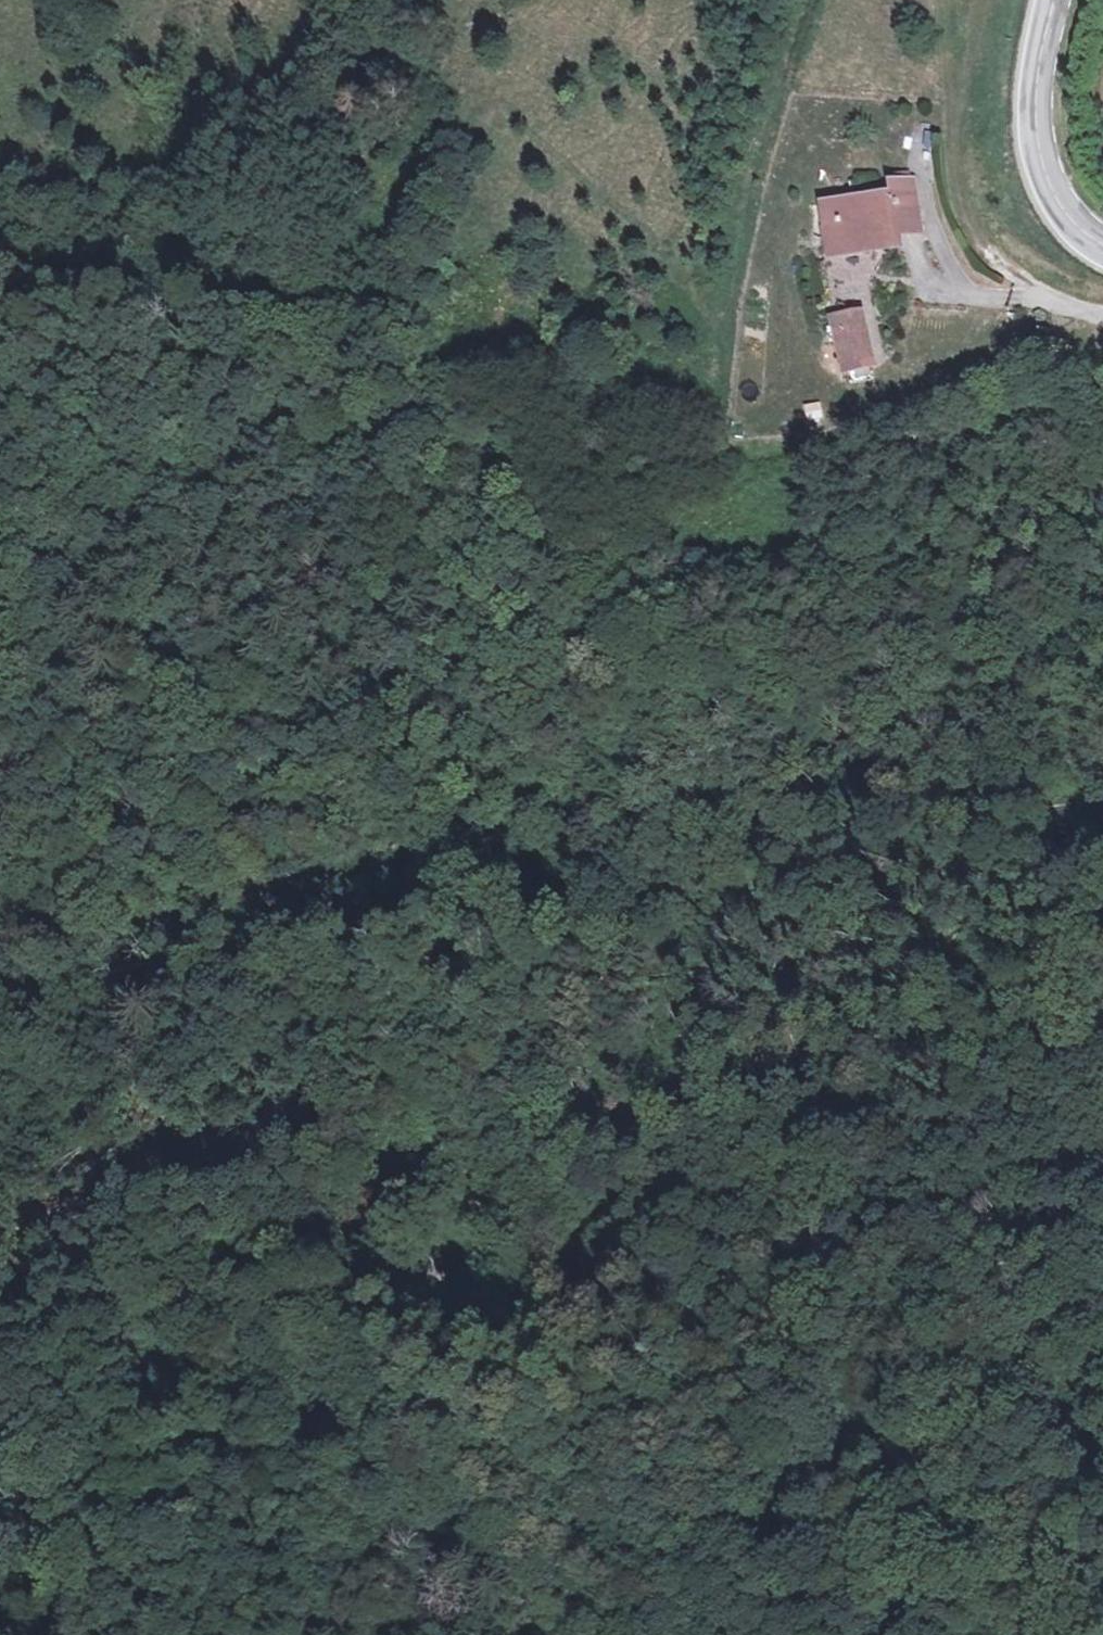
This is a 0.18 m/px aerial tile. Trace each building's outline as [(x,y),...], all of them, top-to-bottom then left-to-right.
[(899,189),(889,141),(865,147),(867,159),(850,163),(801,176),(806,197),(798,199),(804,224),(880,208),(877,194),(899,189)] [(867,159),(865,147),(848,151),(850,163),(867,159)] [(845,285),(821,294),(826,307),(850,299),(845,285)] [(860,332),(850,299),(826,307),(837,339),(860,332)] [(809,426),(824,422),(818,402),(803,407),(809,426)]
